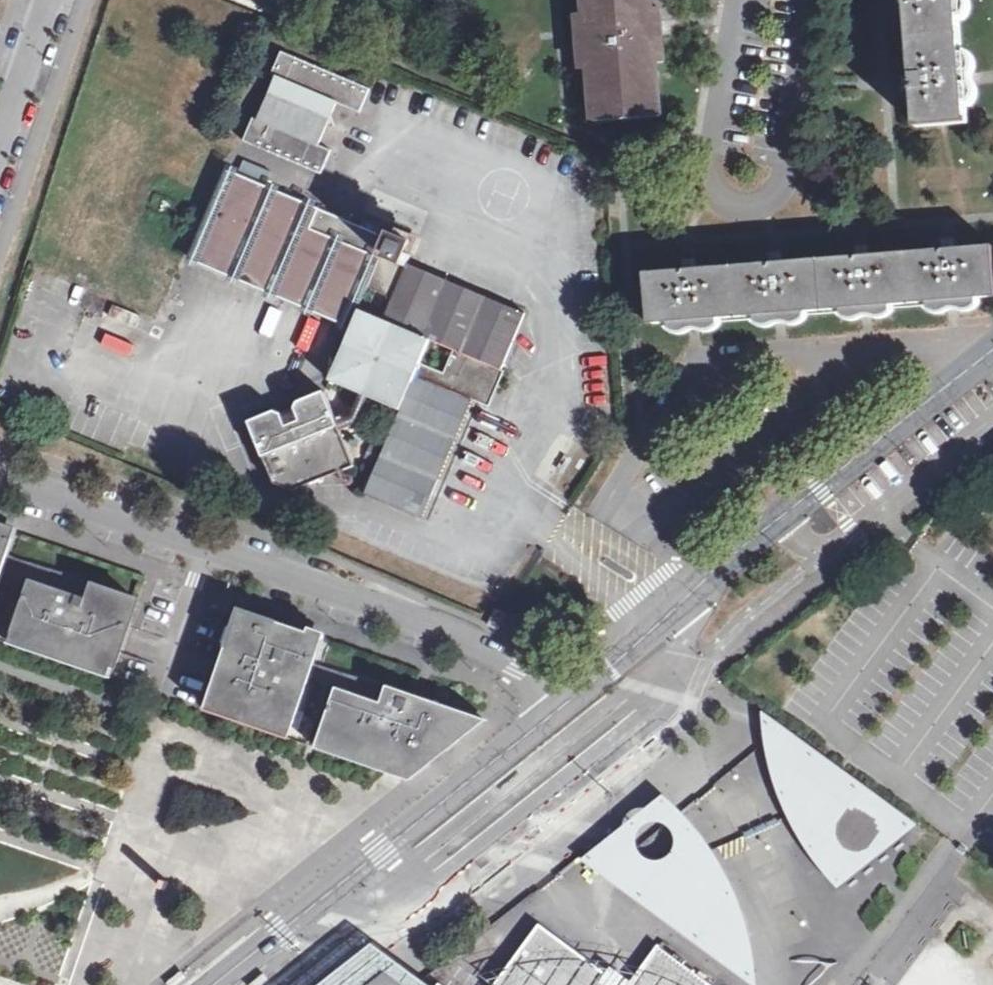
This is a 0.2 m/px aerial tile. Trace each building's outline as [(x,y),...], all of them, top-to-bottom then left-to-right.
[(595,122),(669,117),(662,0),(587,0),(595,122)] [(917,129),(982,124),(973,0),(907,0),(917,129)] [(244,145),(322,174),(331,150),(319,146),(334,103),(359,112),(369,86),(278,53),(244,145)] [(412,244),(230,164),(191,253),(347,323),(325,374),(394,406),(360,490),(418,515),(473,384),(488,391),(521,308),(407,256),(412,244)] [(656,271),(660,324),(992,299),(992,245),(656,271)] [(349,464),(317,388),(246,416),(270,480),(287,487),(349,464)] [(21,525),(0,519),(0,589),(21,525)] [(11,644),(124,679),(151,592),(101,577),(96,593),(33,573),(11,644)] [(302,733),(335,634),(248,605),(214,703),(302,733)] [(421,780),(495,718),(394,682),(387,702),(345,688),(325,748),(384,771),(421,780)] [(780,791),(787,808),(796,827),(811,848),(843,885),(921,825),(770,713),(770,731),(772,748),(774,765),(780,791)] [(724,863),(708,836),(684,811),(667,793),(583,859),(754,984),(759,984),(758,963),(755,942),(749,919),(740,894),(724,863)] [(659,945),(625,981),(543,927),(493,984),(718,984),(659,945)] [(414,966),(395,953),(355,984),(440,984),(414,966)] [(166,984),(179,984),(188,978),(183,971),(166,984)] [(270,981),(265,975),(254,984),(265,984),(270,981)]
